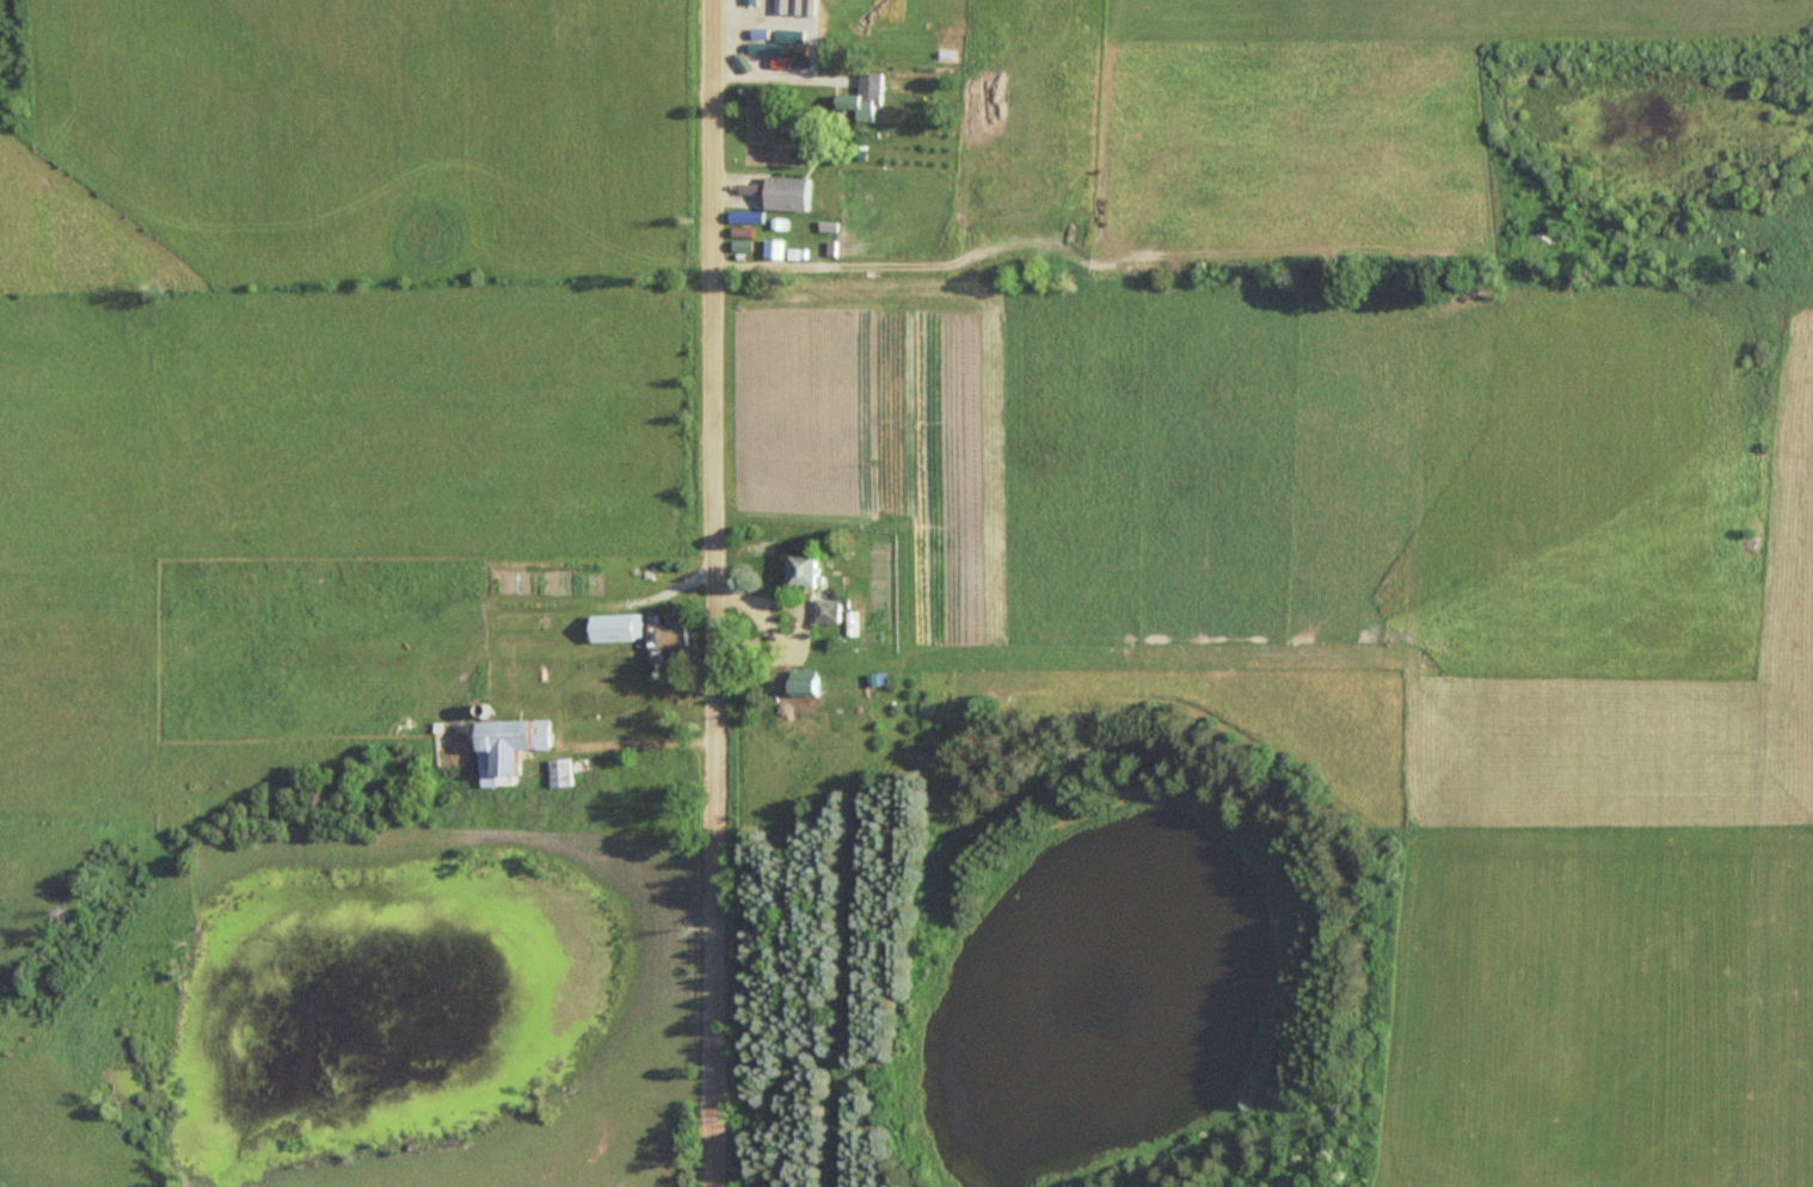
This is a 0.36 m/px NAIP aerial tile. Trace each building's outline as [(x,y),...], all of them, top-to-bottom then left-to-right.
[(833,94),(833,109),(856,110),(856,121),(880,122),(881,73),(860,72),(860,95),(833,94)] [(980,89),(969,89),(969,105),(980,105),(980,89)] [(810,212),(811,179),(763,177),(762,211),(810,212)] [(804,273),(822,273),(823,261),(805,260),(804,273)] [(813,553),(784,553),(784,585),(813,585),(813,553)] [(840,600),(813,600),(813,623),(840,623),(840,600)] [(585,614),(585,641),(644,641),(644,614),(585,614)] [(649,615),(649,638),(655,638),(655,647),(689,647),(689,614),(649,615)] [(549,718),(471,719),(472,787),(491,786),(491,774),(508,774),(508,749),(549,749),(549,718)] [(544,786),(569,786),(569,758),(544,758),(544,786)]
